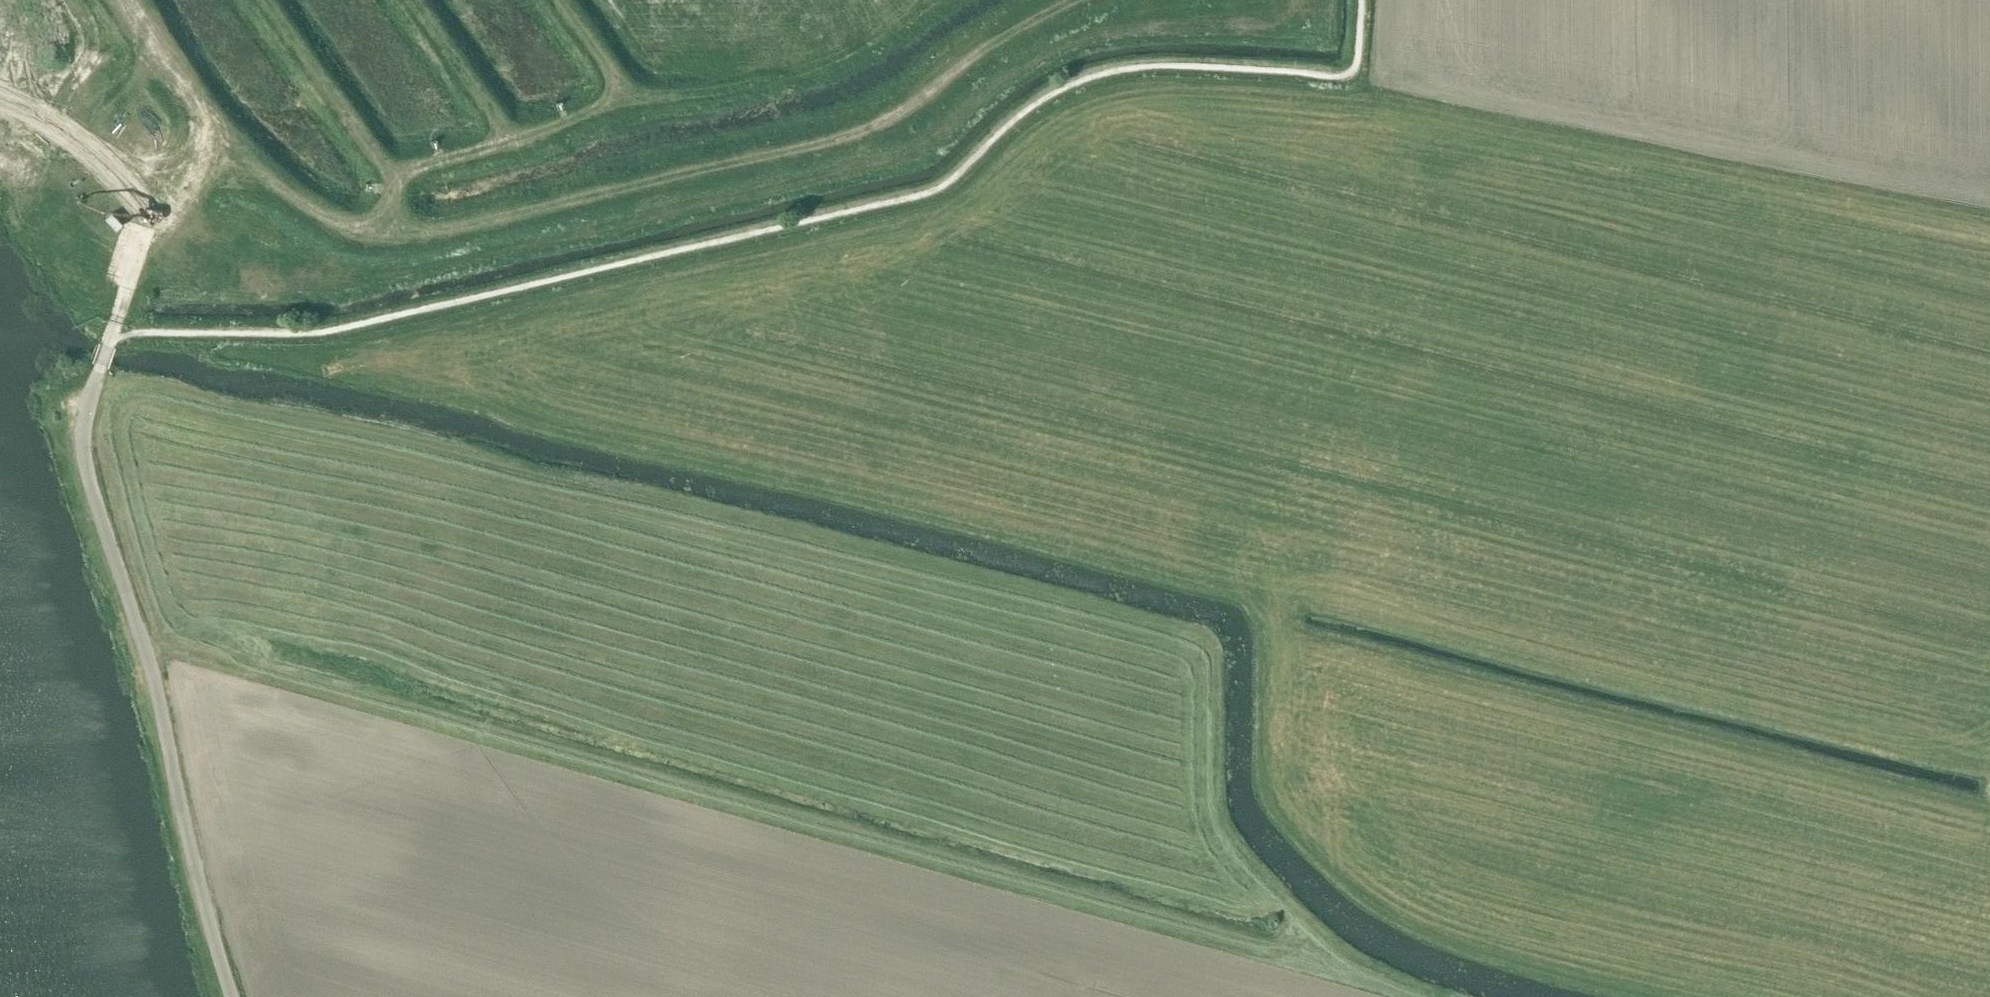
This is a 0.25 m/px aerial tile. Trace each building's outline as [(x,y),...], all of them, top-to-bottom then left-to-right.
[(7,156),(23,168),(29,160),(13,148),(7,156)]
